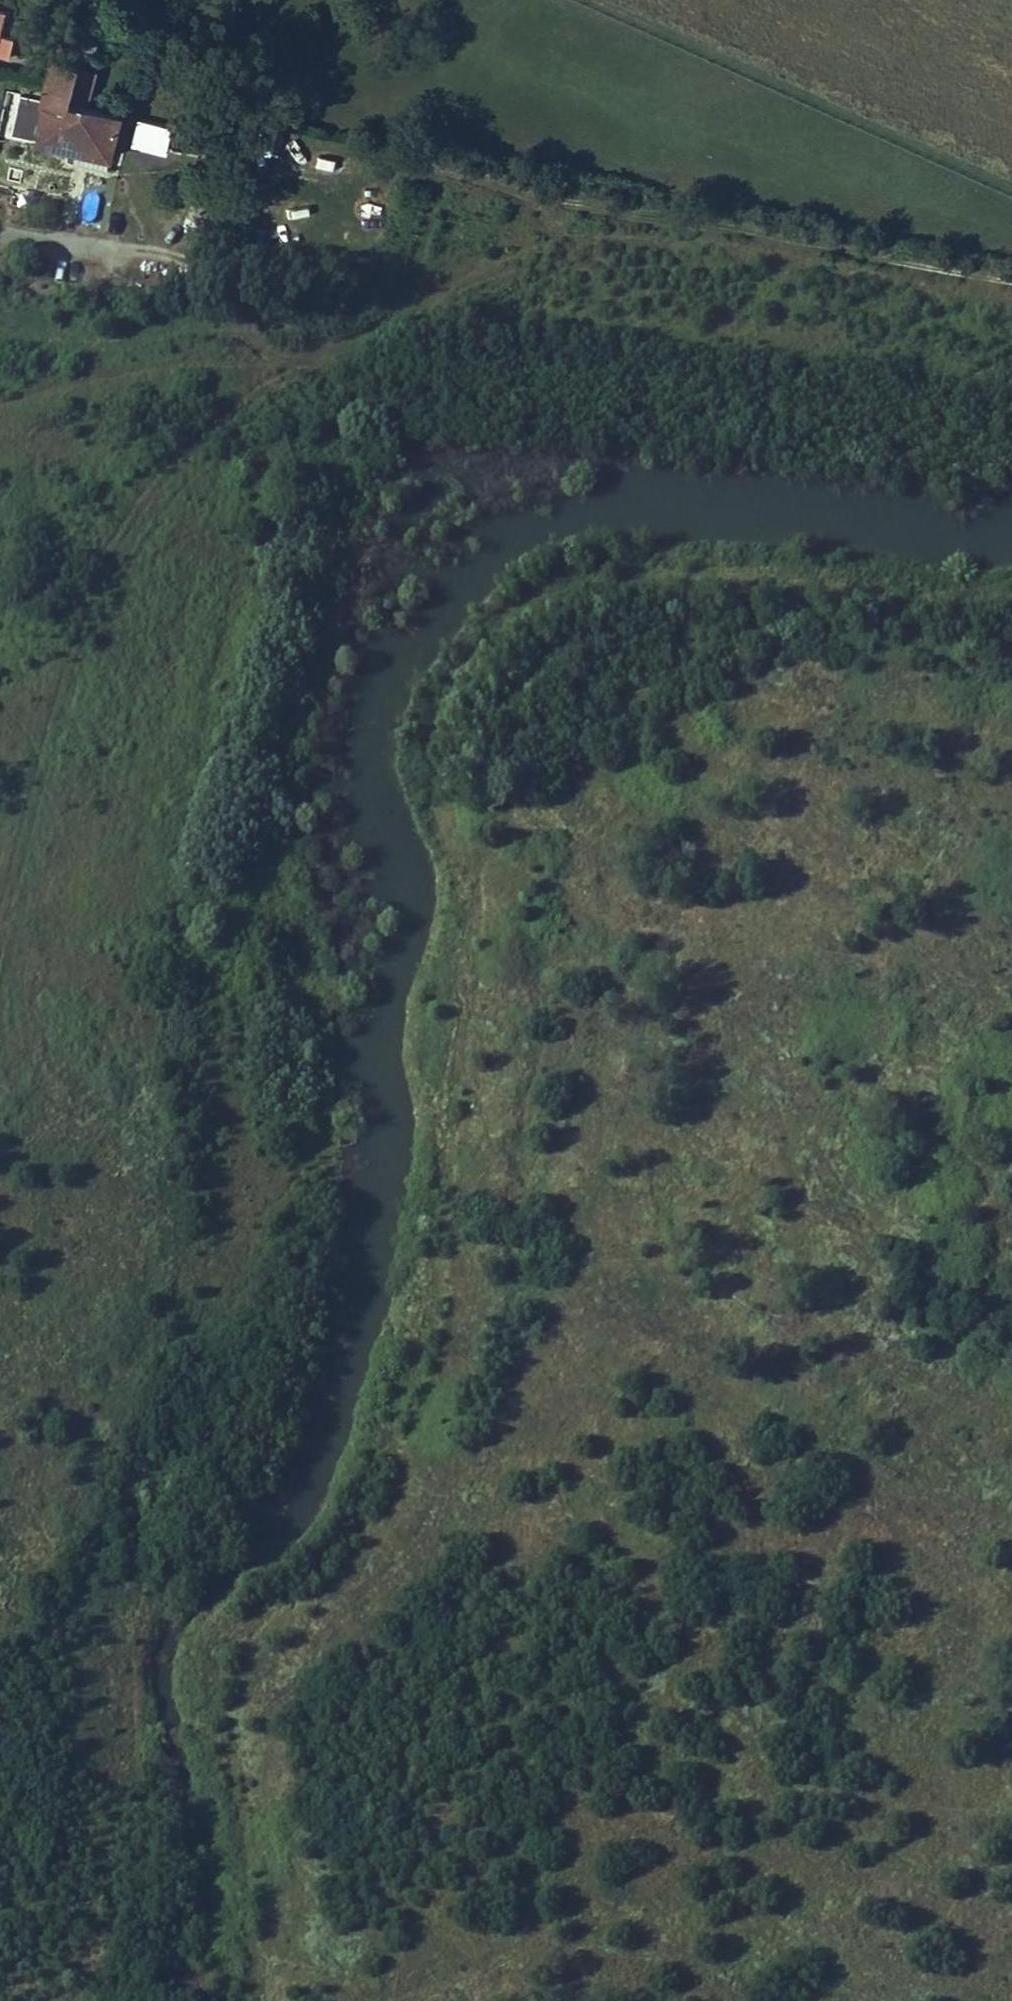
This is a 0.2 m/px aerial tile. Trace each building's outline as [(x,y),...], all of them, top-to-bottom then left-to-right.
[(8,63),(12,45),(0,43),(0,61),(8,63)] [(48,92),(42,114),(67,123),(71,111),(80,78),(77,76),(54,71),(50,85),(48,92)] [(7,144),(32,151),(36,133),(42,114),(15,108),(7,144)] [(36,133),(32,151),(135,176),(139,159),(147,129),(71,111),(67,123),(42,114),(36,133)] [(184,136),(147,129),(139,159),(176,169),(184,136)]
